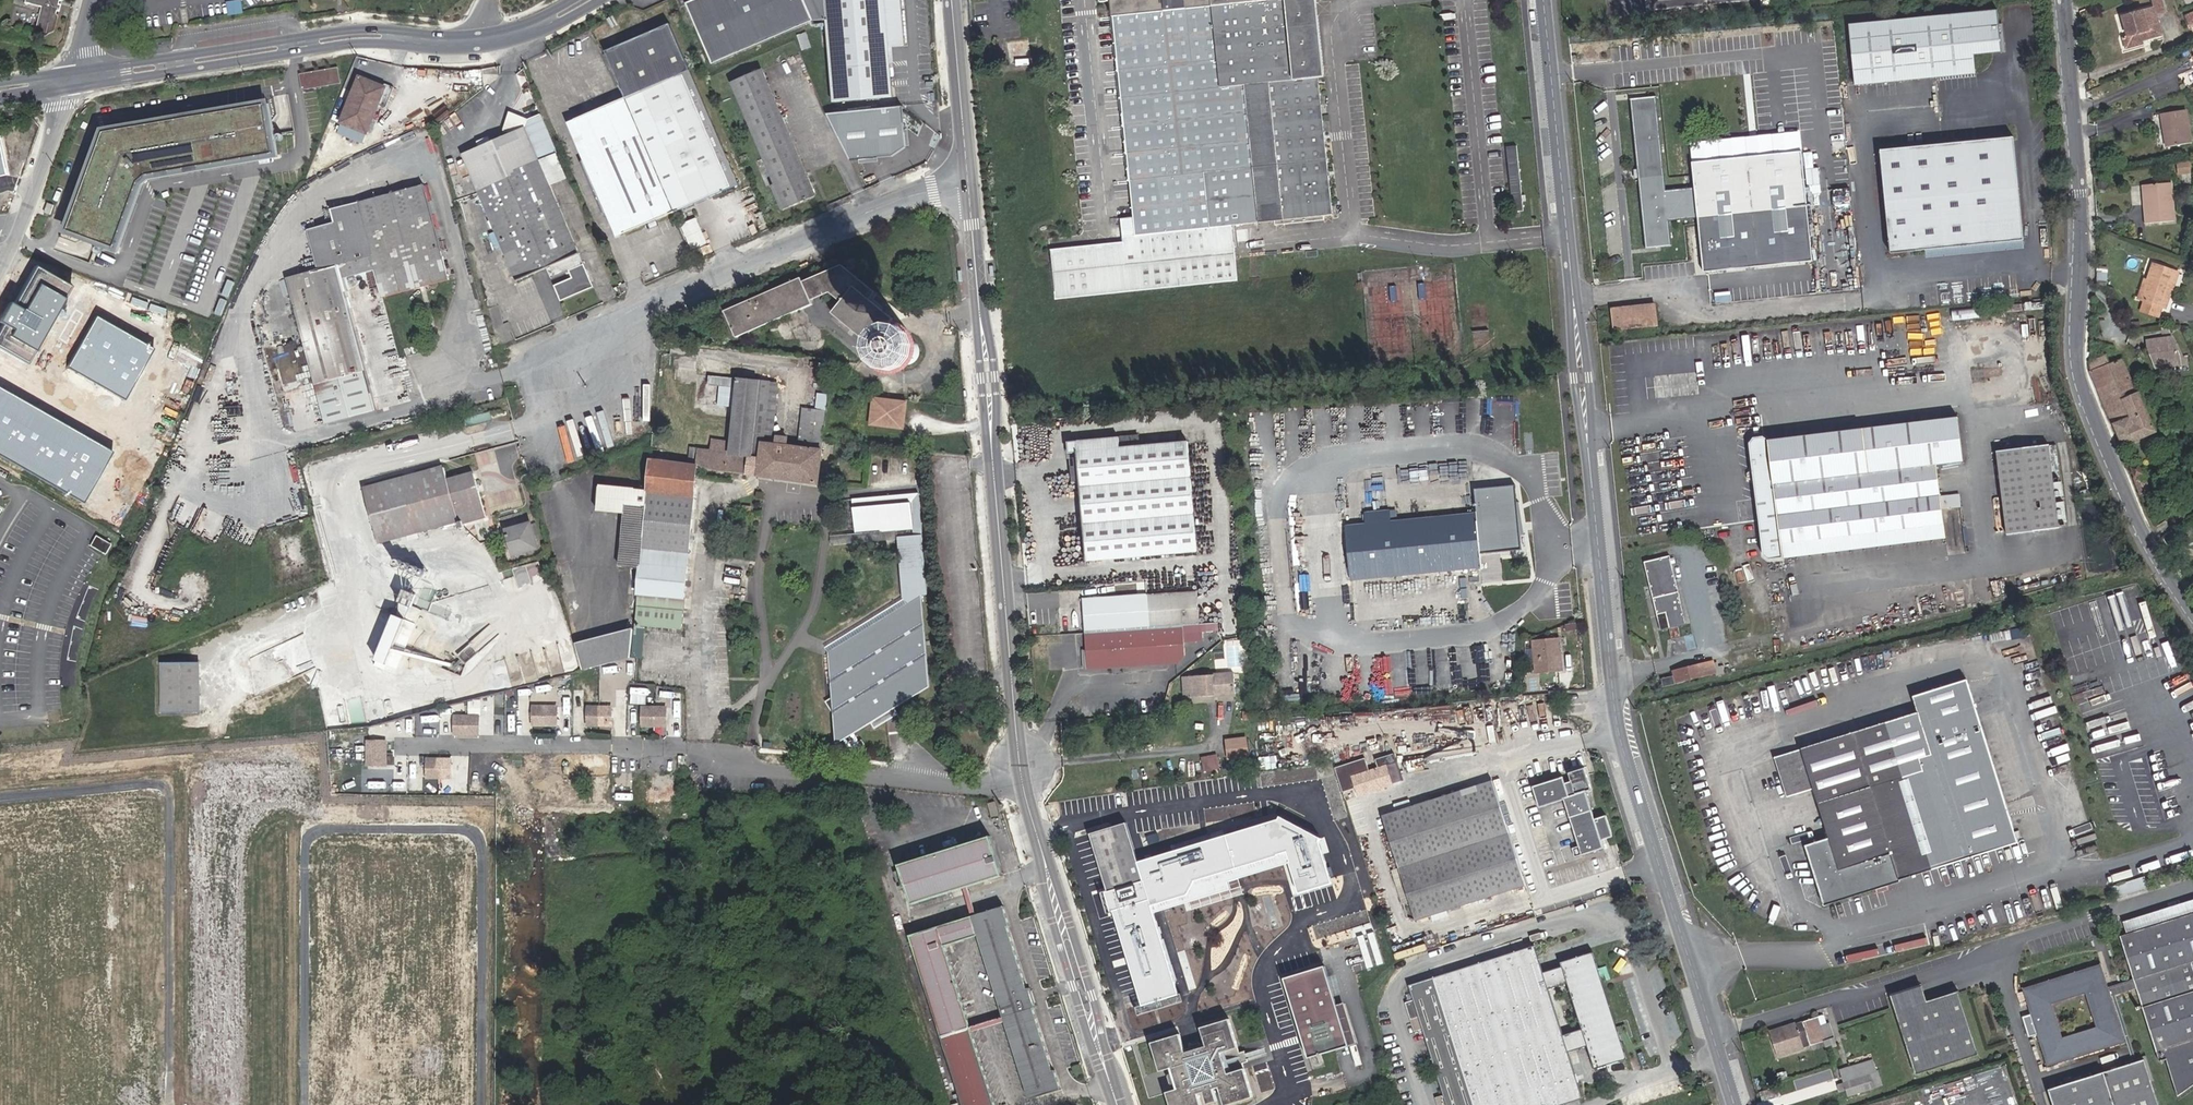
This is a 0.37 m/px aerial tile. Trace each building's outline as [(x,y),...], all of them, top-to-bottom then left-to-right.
[(23,2),(40,6),(33,32),(44,35),(54,29),(58,13),(55,12),(56,9),(59,10),(60,3),(58,2),(58,0),(24,0),(23,2)] [(687,4),(714,66),(814,21),(823,21),(823,16),(816,17),(814,0),(697,0),(687,4)] [(816,17),(823,16),(823,21),(833,102),(892,95),(886,40),(902,38),(898,0),(814,0),(816,17)] [(1116,46),(1101,48),(1102,55),(1117,54),(1133,218),(1122,219),(1124,242),(1051,250),(1056,299),(1237,281),(1233,242),(1236,241),(1235,229),(1334,219),(1319,77),(1325,77),(1318,0),(1111,0),(1116,46)] [(1647,11),(1750,0),(1646,0),(1647,11)] [(2165,12),(2162,0),(2153,0),(2155,8),(2122,17),(2128,38),(2124,39),(2126,49),(2143,44),(2142,41),(2162,35),(2157,15),(2165,12)] [(230,14),(242,12),(241,1),(229,3),(230,14)] [(1974,55),(2002,52),(1997,10),(1849,26),(1855,86),(1976,73),(1974,55)] [(626,232),(673,212),(739,184),(670,24),(605,52),(619,86),(624,99),(594,112),(578,119),(594,157),(584,162),(606,215),(617,211),(626,232)] [(302,88),(341,84),(339,68),(301,71),(302,88)] [(782,210),(814,197),(761,71),(731,84),(775,186),(772,187),(782,210)] [(370,78),(368,82),(359,78),(340,123),(366,134),(378,103),(385,106),(393,88),(370,78)] [(1704,272),(1813,261),(1802,152),(1692,163),(1695,188),(1666,191),(1656,97),(1631,99),(1639,170),(1634,170),(1635,179),(1640,178),(1646,248),(1671,245),(1669,221),(1699,218),(1704,272)] [(266,107),(106,133),(70,230),(114,248),(141,182),(146,177),(272,155),(266,107)] [(2192,143),(2186,110),(2162,114),(2167,147),(2192,143)] [(511,134),(462,154),(515,282),(546,269),(549,275),(566,268),(568,271),(571,278),(553,285),(560,301),(592,287),(550,186),(568,178),(541,115),(529,120),(510,112),(502,130),(511,134)] [(1892,255),(2024,241),(2013,137),(1923,147),(1922,141),(1908,142),(1909,148),(1880,152),(1892,255)] [(1513,211),(1523,210),(1516,146),(1507,148),(1513,211)] [(2178,163),(2180,174),(2192,172),(2190,161),(2178,163)] [(2175,221),(2172,183),(2147,185),(2149,204),(2145,205),(2147,223),(2175,221)] [(269,283),(259,300),(270,341),(264,342),(285,425),(296,431),(410,400),(382,298),(448,280),(423,185),(357,203),(371,255),(318,270),(269,283)] [(334,222),(307,230),(318,270),(371,255),(357,203),(331,210),(334,222)] [(692,249),(707,243),(696,217),(681,224),(692,249)] [(704,257),(700,248),(690,252),(694,261),(704,257)] [(2171,289),(2173,289),(2179,273),(2154,264),(2148,280),(2147,280),(2140,299),(2145,300),(2141,311),(2157,316),(2160,306),(2165,307),(2171,289)] [(874,293),(841,265),(817,276),(826,295),(829,293),(840,302),(831,313),(870,346),(892,319),(869,300),(874,293)] [(35,267),(0,328),(0,349),(26,364),(70,287),(35,267)] [(550,279),(568,271),(566,268),(549,275),(550,279)] [(817,276),(802,282),(810,301),(826,295),(817,276)] [(802,282),(800,278),(769,292),(765,325),(812,304),(810,301),(802,282)] [(1392,279),(1392,305),(1418,305),(1417,279),(1392,279)] [(628,291),(624,283),(617,287),(620,295),(628,291)] [(735,338),(765,325),(769,292),(724,312),(735,338)] [(1614,329),(1658,325),(1655,304),(1612,309),(1614,329)] [(151,350),(95,318),(66,368),(123,400),(151,350)] [(2183,355),(2174,336),(2149,340),(2150,347),(2158,367),(2184,364),(2183,355)] [(899,339),(897,340),(895,342),(893,344),(892,346),(891,348),(891,350),(891,352),(891,354),(892,356),(893,358),(894,360),(895,362),(897,363),(899,364),(901,365),(903,366),(906,366),(908,366),(910,365),(912,364),(914,363),(915,361),(917,360),(918,358),(919,356),(919,353),(919,351),(919,349),(919,347),(918,345),(916,343),(915,341),(913,340),(911,339),(909,338),(907,338),(905,338),(903,338),(901,338),(899,339)] [(2091,362),(2090,372),(2104,404),(2134,389),(2123,361),(2110,365),(2106,356),(2091,362)] [(756,383),(735,381),(731,427),(728,452),(745,454),(749,455),(756,383)] [(761,456),(762,442),(769,443),(775,385),(756,383),(749,455),(761,456)] [(0,389),(0,457),(83,504),(112,453),(0,389)] [(2134,389),(2104,404),(2106,408),(2137,393),(2134,389)] [(2137,393),(2106,408),(2122,447),(2156,431),(2139,392),(2137,393)] [(761,456),(759,474),(818,481),(823,438),(826,395),(816,394),(815,409),(803,408),(799,447),(788,445),(788,438),(776,436),(776,444),(769,443),(762,442),(761,456)] [(873,425),(906,429),(909,403),(877,399),(873,425)] [(1960,494),(1942,496),(1938,464),(1964,460),(1958,417),(1769,443),(1763,439),(1754,441),(1750,446),(1753,472),(1750,476),(1751,481),(1755,484),(1765,558),(1771,562),(1948,537),(1944,508),(1962,505),(1960,494)] [(1069,453),(1078,452),(1080,482),(1087,560),(1198,551),(1196,528),(1213,526),(1208,464),(1191,465),(1188,438),(1180,431),(1068,442),(1069,453)] [(691,448),(689,465),(673,463),(650,460),(647,491),(647,492),(674,495),(671,526),(691,528),(697,466),(743,472),(745,454),(728,452),(726,452),(728,442),(712,440),(711,450),(691,448)] [(2061,526),(2050,442),(1997,449),(2009,533),(2061,526)] [(1069,453),(1072,482),(1080,482),(1078,452),(1069,453)] [(745,454),(743,472),(759,474),(761,456),(749,455),(745,454)] [(466,527),(464,521),(487,514),(475,472),(449,480),(445,467),(365,489),(380,542),(460,519),(462,528),(466,527)] [(646,499),(647,492),(647,491),(600,487),(573,484),(573,492),(599,495),(598,510),(625,513),(620,566),(639,568),(641,548),(646,499)] [(920,525),(916,490),(861,496),(865,530),(920,525)] [(2150,491),(2142,494),(2144,500),(2153,497),(2150,491)] [(671,526),(674,495),(647,492),(646,499),(641,548),(689,553),(691,528),(671,526)] [(1483,583),(1516,580),(1513,561),(1513,553),(1481,556),(1477,512),(1392,520),(1391,509),(1364,512),(1365,522),(1347,524),(1344,492),(1300,496),(1300,500),(1299,501),(1311,618),(1355,614),(1352,581),(1482,569),(1483,583)] [(920,525),(865,530),(861,496),(853,496),(856,531),(831,534),(832,542),(910,535),(910,533),(920,532),(920,525)] [(512,556),(537,550),(530,524),(505,531),(512,556)] [(920,532),(910,533),(910,535),(912,568),(929,566),(927,531),(920,532)] [(89,546),(104,555),(111,545),(95,536),(89,546)] [(683,608),(689,553),(641,548),(639,568),(634,625),(645,626),(681,630),(683,608)] [(1523,560),(1522,552),(1513,553),(1513,561),(1523,560)] [(1645,563),(1661,630),(1669,628),(1677,626),(1687,624),(1670,557),(1645,563)] [(406,564),(405,565),(405,567),(405,568),(406,569),(406,570),(407,570),(408,570),(409,571),(410,571),(410,570),(411,570),(412,569),(413,568),(413,567),(413,566),(413,565),(412,564),(411,563),(410,563),(409,563),(408,563),(407,563),(406,563),(406,564)] [(422,576),(423,577),(424,577),(425,577),(426,577),(427,577),(427,576),(428,576),(428,575),(429,574),(429,573),(429,572),(428,571),(428,570),(427,570),(426,569),(425,569),(424,569),(423,570),(422,570),(422,571),(421,571),(421,572),(421,573),(421,574),(421,575),(422,576)] [(1199,610),(1197,590),(1147,594),(1149,629),(1151,666),(1179,664),(1185,657),(1184,643),(1195,642),(1195,639),(1201,639),(1200,624),(1206,624),(1207,630),(1216,629),(1216,623),(1220,623),(1219,609),(1199,610)] [(412,606),(417,594),(409,591),(380,662),(387,664),(406,617),(421,616),(424,611),(412,606)] [(917,591),(824,647),(827,652),(920,596),(917,591)] [(1147,594),(1083,599),(1085,633),(1149,629),(1147,594)] [(929,684),(920,596),(827,652),(831,697),(825,701),(832,714),(836,743),(869,722),(895,706),(929,684)] [(381,613),(367,660),(379,664),(393,616),(381,613)] [(645,626),(634,625),(633,628),(632,640),(641,641),(642,634),(645,634),(645,626)] [(1680,638),(1677,626),(1669,628),(1672,640),(1680,638)] [(633,628),(575,644),(582,670),(620,660),(631,658),(632,640),(633,628)] [(1151,666),(1149,629),(1085,633),(1087,669),(1134,667),(1151,666)] [(642,634),(641,641),(632,640),(631,658),(637,658),(642,658),(645,634),(642,634)] [(1561,654),(1553,655),(1552,638),(1532,640),(1535,673),(1562,671),(1561,654)] [(1561,654),(1560,638),(1552,638),(1553,655),(1561,654)] [(162,709),(200,712),(203,663),(165,661),(162,709)] [(1672,671),(1675,683),(1717,673),(1715,663),(1714,661),(1672,671)] [(1717,673),(1718,675),(1723,674),(1721,665),(1719,666),(1718,662),(1715,663),(1717,673)] [(1192,697),(1235,693),(1233,673),(1184,677),(1185,695),(1192,694),(1192,697)] [(1664,686),(1673,684),(1671,674),(1662,676),(1664,686)] [(1825,904),(2018,843),(1967,680),(1914,697),(1918,712),(1775,757),(1788,797),(1814,789),(1829,839),(1806,846),(1825,904)] [(1551,702),(1561,701),(1560,691),(1550,692),(1551,702)] [(872,726),(897,710),(895,706),(869,722),(872,726)] [(532,725),(556,725),(556,707),(532,707),(532,725)] [(587,726),(611,726),(611,708),(587,707),(587,726)] [(642,726),(666,726),(666,708),(642,708),(642,726)] [(454,735),(478,735),(478,717),(454,717),(454,735)] [(1249,757),(1247,740),(1228,741),(1230,758),(1249,757)] [(367,765),(385,766),(386,742),(367,741),(367,765)] [(1218,754),(1203,756),(1205,770),(1220,768),(1218,754)] [(427,778),(451,778),(451,760),(427,760),(427,778)] [(1352,776),(1358,796),(1398,782),(1395,774),(1390,776),(1386,765),(1352,776)] [(1539,808),(1565,799),(1579,843),(1572,845),(1575,854),(1603,845),(1601,837),(1612,833),(1606,813),(1594,817),(1586,789),(1578,792),(1574,779),(1565,782),(1563,776),(1532,786),(1539,808)] [(1415,920),(1525,885),(1492,780),(1382,815),(1415,920)] [(987,806),(991,819),(998,817),(994,804),(987,806)] [(1150,899),(1155,897),(1157,903),(1188,894),(1188,893),(1190,893),(1195,882),(1194,881),(1277,855),(1278,857),(1289,863),(1290,863),(1299,893),(1332,884),(1319,841),(1321,838),(1280,817),(1279,819),(1138,862),(1126,823),(1091,834),(1108,891),(1105,892),(1111,911),(1114,911),(1143,1005),(1179,994),(1151,905),(1150,899)] [(942,845),(974,835),(972,829),(940,839),(942,845)] [(898,866),(910,903),(963,887),(968,886),(1000,876),(988,838),(898,866)] [(2128,882),(2114,888),(2118,897),(2132,890),(2128,882)] [(1635,886),(1638,895),(1646,893),(1643,883),(1635,886)] [(968,886),(963,887),(972,916),(977,915),(968,886)] [(2131,919),(2135,932),(2192,913),(2192,900),(2131,919)] [(1008,927),(1002,907),(977,915),(972,916),(978,936),(1003,1018),(1005,1022),(1029,1100),(1059,1090),(1053,1071),(1051,1071),(1032,1010),(1034,1009),(1028,989),(1026,989),(1006,927),(1008,927)] [(2137,989),(2156,1051),(2159,1060),(2165,1058),(2177,1096),(2192,1085),(2192,913),(2135,932),(2120,936),(2134,979),(2141,977),(2144,987),(2137,989)] [(963,940),(978,936),(972,916),(957,921),(963,940)] [(963,940),(957,921),(908,936),(961,1104),(993,1104),(970,1033),(969,1028),(943,947),(963,940)] [(1583,1099),(1568,1052),(1587,1045),(1594,1069),(1627,1059),(1593,953),(1561,963),(1562,967),(1543,973),(1534,945),(1409,985),(1411,993),(1406,995),(1408,1001),(1404,1002),(1413,1032),(1422,1029),(1426,1042),(1417,1044),(1429,1085),(1439,1082),(1443,1095),(1435,1097),(1437,1104),(1562,1104),(1583,1099)] [(1213,982),(1232,978),(1227,955),(1208,959),(1213,982)] [(1350,1043),(1325,963),(1284,976),(1309,1055),(1350,1043)] [(2102,964),(2023,988),(2034,1024),(2037,1034),(2047,1067),(2127,1042),(2112,996),(2110,997),(2107,988),(2109,987),(2102,964)] [(2134,979),(2109,987),(2107,988),(2110,997),(2112,996),(2137,989),(2144,987),(2141,977),(2134,979)] [(1989,1051),(1968,986),(1937,996),(1905,1007),(1900,991),(1886,996),(1903,1044),(1916,1040),(1926,1071),(1989,1051)] [(1822,1010),(1815,1011),(1817,1017),(1819,1025),(1826,1023),(1822,1010)] [(1201,1025),(1206,1043),(1207,1047),(1202,1049),(1201,1045),(1200,1042),(1190,1045),(1191,1049),(1192,1052),(1187,1053),(1186,1050),(1180,1032),(1151,1041),(1171,1104),(1203,1104),(1198,1091),(1204,1089),(1207,1101),(1216,1098),(1212,1086),(1219,1084),(1225,1104),(1254,1095),(1244,1062),(1240,1051),(1229,1016),(1201,1025)] [(1826,1023),(1819,1025),(1817,1017),(1804,1021),(1804,1022),(1797,1024),(1796,1023),(1787,1025),(1788,1030),(1781,1032),(1780,1027),(1771,1030),(1778,1054),(1803,1047),(1802,1041),(1808,1039),(1810,1045),(1811,1048),(1834,1041),(1828,1023),(1826,1023)] [(970,1033),(1005,1022),(1003,1018),(969,1028),(970,1033)] [(1246,1053),(1245,1049),(1240,1051),(1244,1062),(1248,1060),(1247,1058),(1266,1052),(1264,1047),(1246,1053)] [(2145,1059),(2048,1089),(2053,1104),(2159,1104),(2145,1059)] [(1844,1060),(1838,1061),(1841,1071),(1846,1069),(1844,1060)] [(1879,1086),(1871,1061),(1846,1069),(1841,1071),(1838,1071),(1842,1084),(1837,1086),(1839,1091),(1844,1089),(1846,1096),(1879,1086)]
